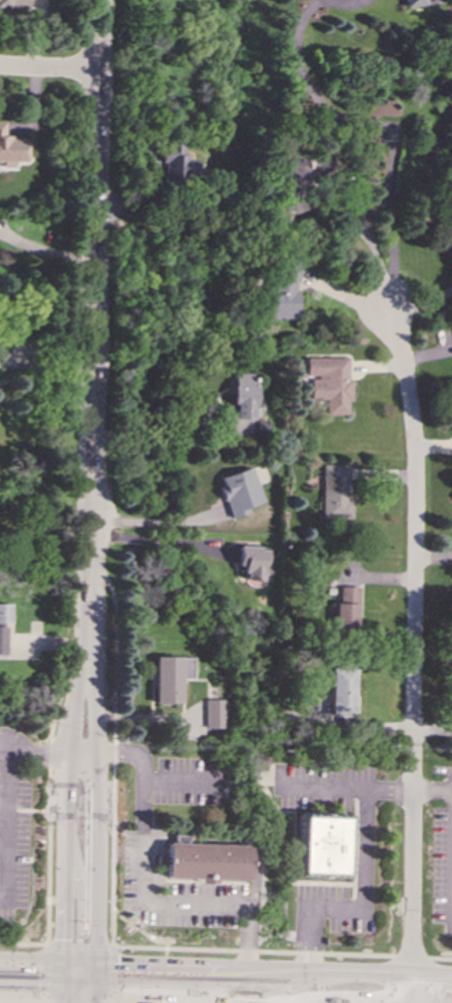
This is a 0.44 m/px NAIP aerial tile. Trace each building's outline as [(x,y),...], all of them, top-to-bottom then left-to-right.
[(0,167),(13,167),(13,161),(24,161),(25,137),(3,137),(4,121),(0,121),(0,162),(0,167)] [(182,144),(163,144),(162,181),(195,182),(195,155),(182,155),(182,144)] [(297,318),(297,260),(270,260),(270,318),(297,318)] [(324,399),(324,414),(347,414),(347,401),(350,401),(351,378),(347,378),(348,358),(306,357),(305,399),(324,399)] [(255,373),(234,372),(232,419),(254,419),(255,373)] [(347,465),(321,464),(320,518),(351,518),(351,499),(347,499),(347,465)] [(245,507),(262,502),(251,467),(219,477),(221,486),(219,486),(229,519),(247,513),(245,507)] [(237,547),(236,572),(244,572),(244,580),(267,580),(267,547),(237,547)] [(357,587),(336,586),(334,627),(355,628),(357,587)] [(9,603),(0,603),(0,623),(8,623),(9,603)] [(180,703),(180,677),(191,678),(191,657),(154,657),(153,703),(180,703)] [(354,668),(330,667),(329,716),(353,717),(354,668)] [(225,728),(225,700),(204,699),(204,728),(225,728)] [(348,816),(297,815),(296,875),(347,877),(348,816)] [(247,881),(248,844),(165,842),(164,879),(247,881)]
